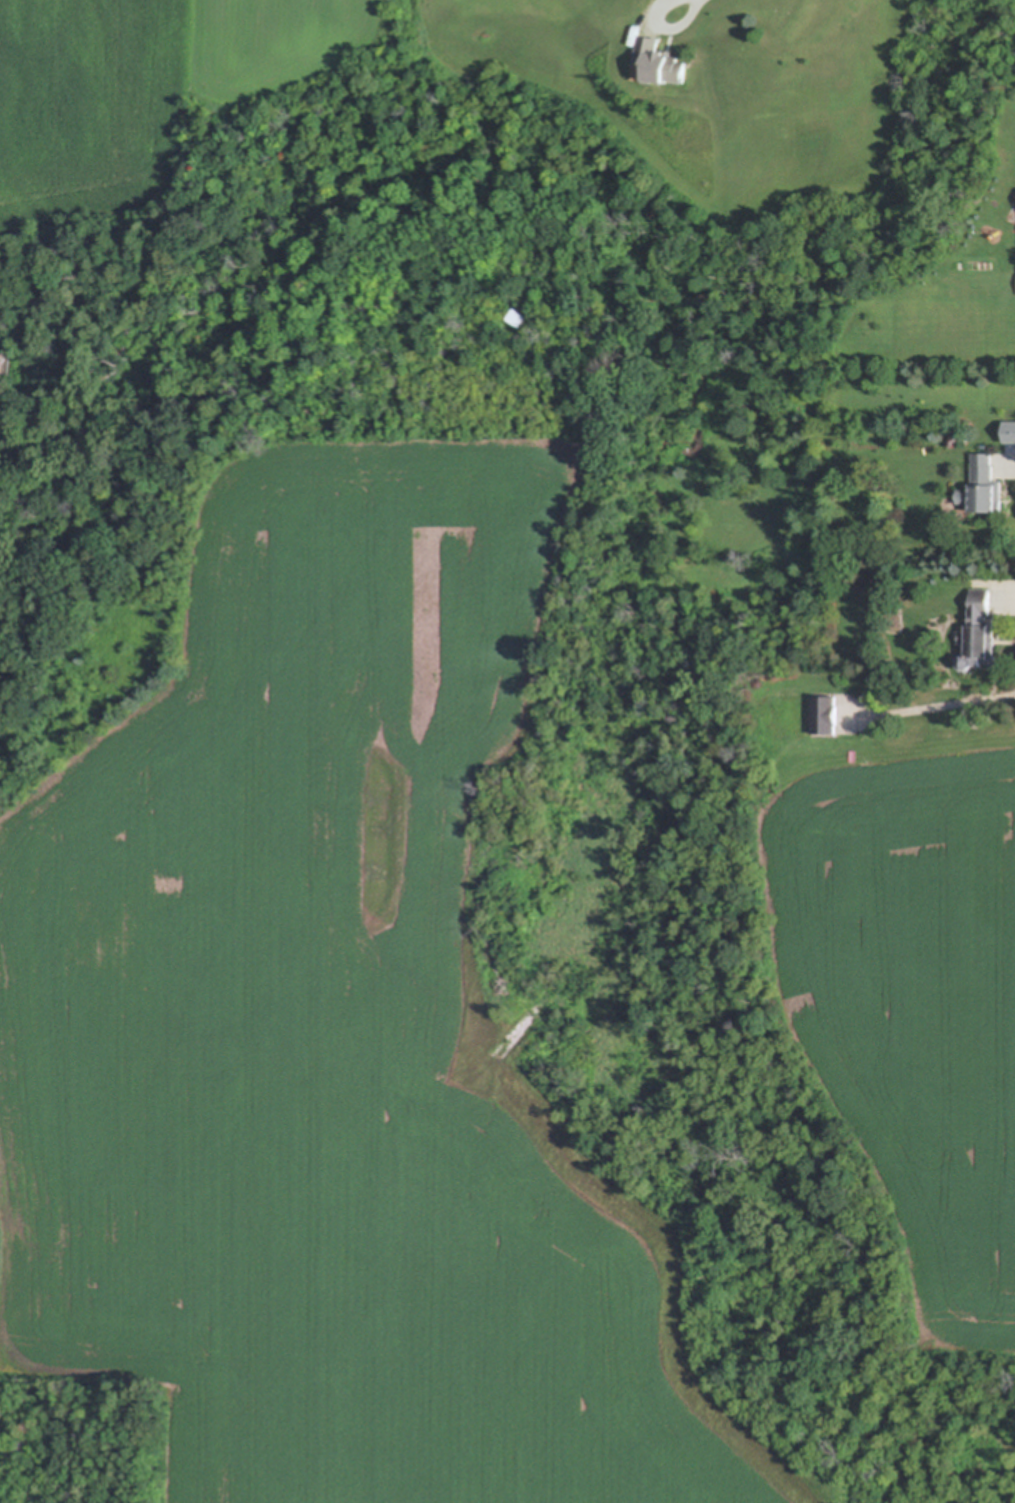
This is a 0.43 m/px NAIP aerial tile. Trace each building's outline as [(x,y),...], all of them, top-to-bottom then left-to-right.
[(637,64),(642,34),(662,38),(660,48),(674,51),(674,55),(681,57),(681,60),(689,61),(685,83),(669,80),(668,84),(647,80),(648,74),(645,73),(646,66),(637,64)] [(516,309),(528,318),(521,328),(509,320),(516,309)] [(1004,454),(1014,454),(1014,424),(1004,424),(1004,454)] [(974,454),(994,454),(994,465),(995,465),(995,481),(1004,481),(1004,513),(973,513),(973,504),(959,504),(959,490),(973,490),(973,486),(974,486),(974,454)] [(973,590),(991,590),(991,617),(987,617),(987,622),(995,622),(995,638),(996,638),(996,646),(995,646),(995,656),(996,656),(999,660),(999,664),(996,667),(991,667),(988,664),(988,663),(983,663),(983,668),(974,668),(970,672),(964,672),(960,668),(960,661),(964,657),(969,657),(969,644),(960,644),(960,632),(969,632),(969,627),(973,627),(973,590)] [(815,735),(816,697),(838,697),(838,706),(839,706),(839,726),(838,726),(837,735),(815,735)]
